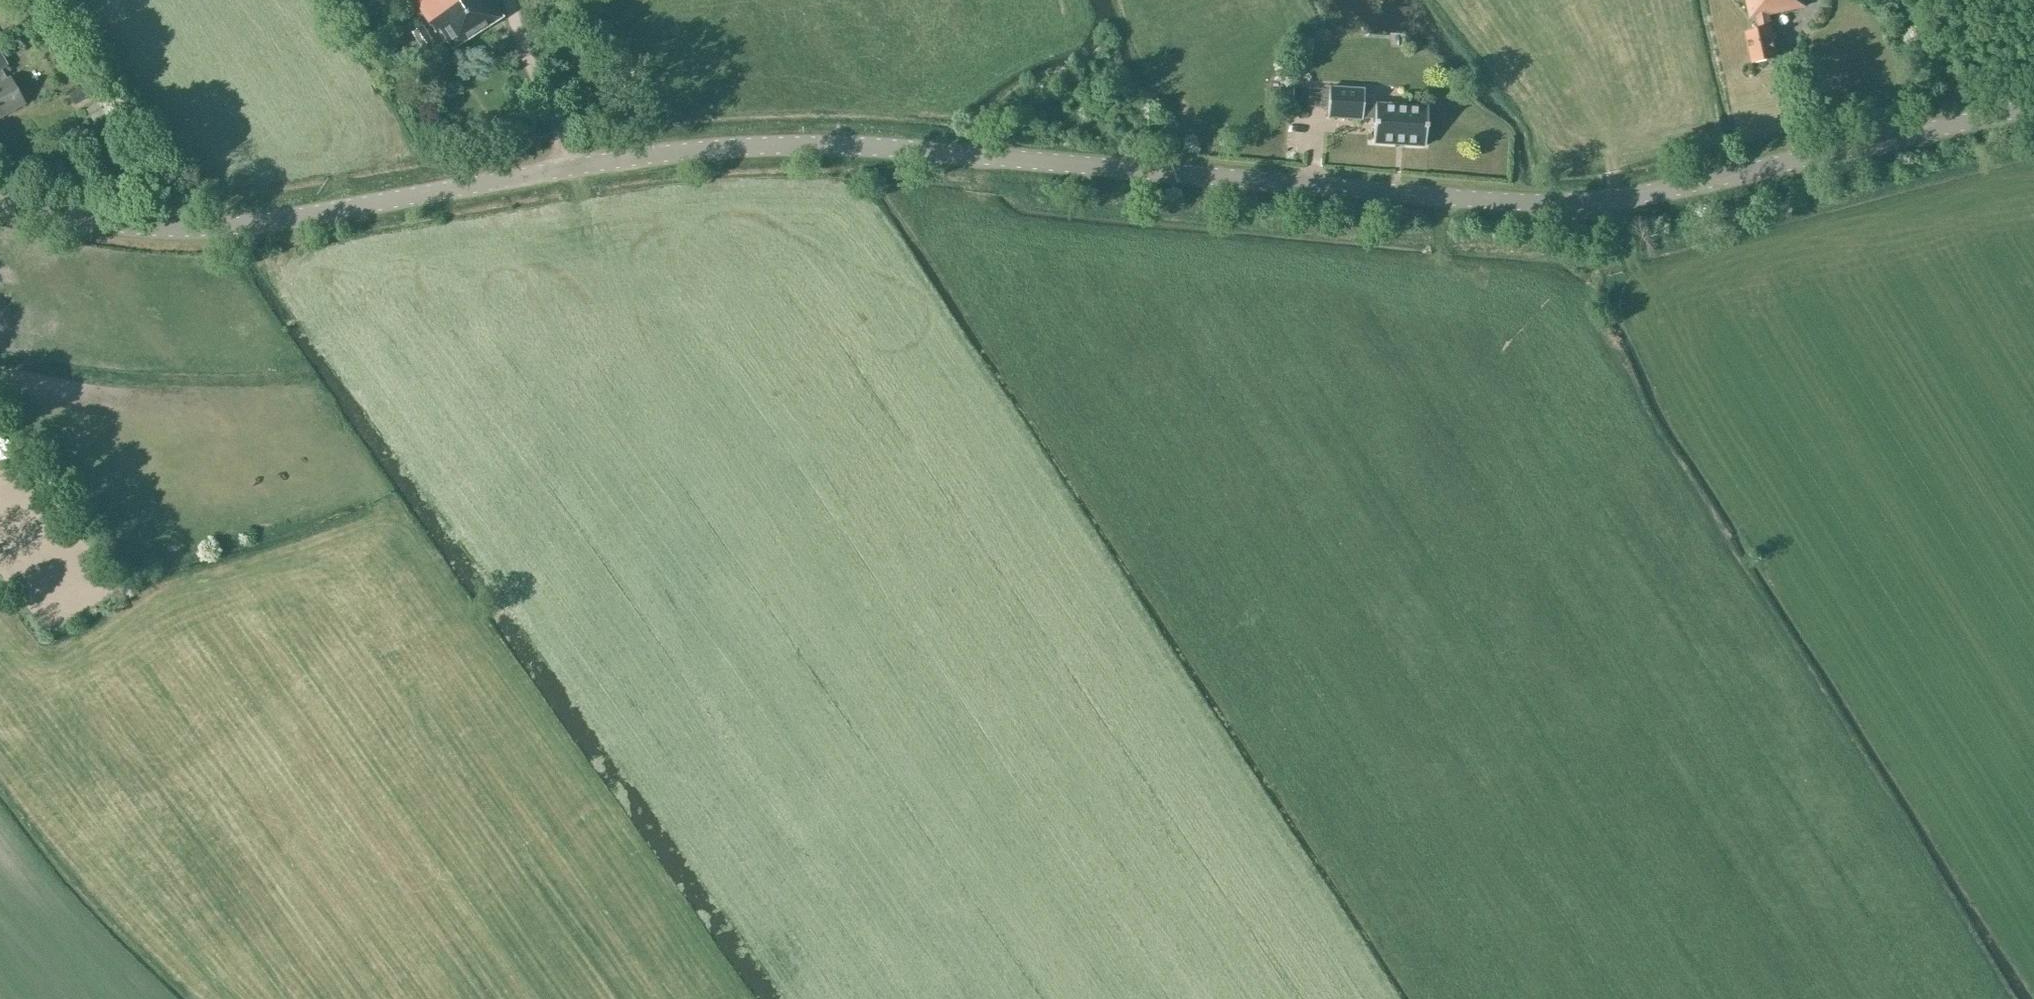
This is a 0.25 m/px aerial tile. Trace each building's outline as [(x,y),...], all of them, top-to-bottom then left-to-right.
[(503,17),(492,0),(493,0),(417,0),(437,31),(440,29),(453,49),(503,17)] [(1804,0),(1748,0),(1752,19),(1758,18),(1761,30),(1747,33),(1753,63),(1778,58),(1772,28),(1771,28),(1768,16),(1806,8),(1804,0)] [(25,103),(10,78),(8,80),(2,70),(9,66),(0,50),(0,118),(25,103)] [(75,104),(92,95),(86,85),(70,95),(75,104)] [(1361,124),(1361,122),(1371,122),(1370,147),(1423,150),(1425,111),(1373,108),(1372,110),(1362,110),(1363,93),(1326,91),(1324,121),(1361,124)]
